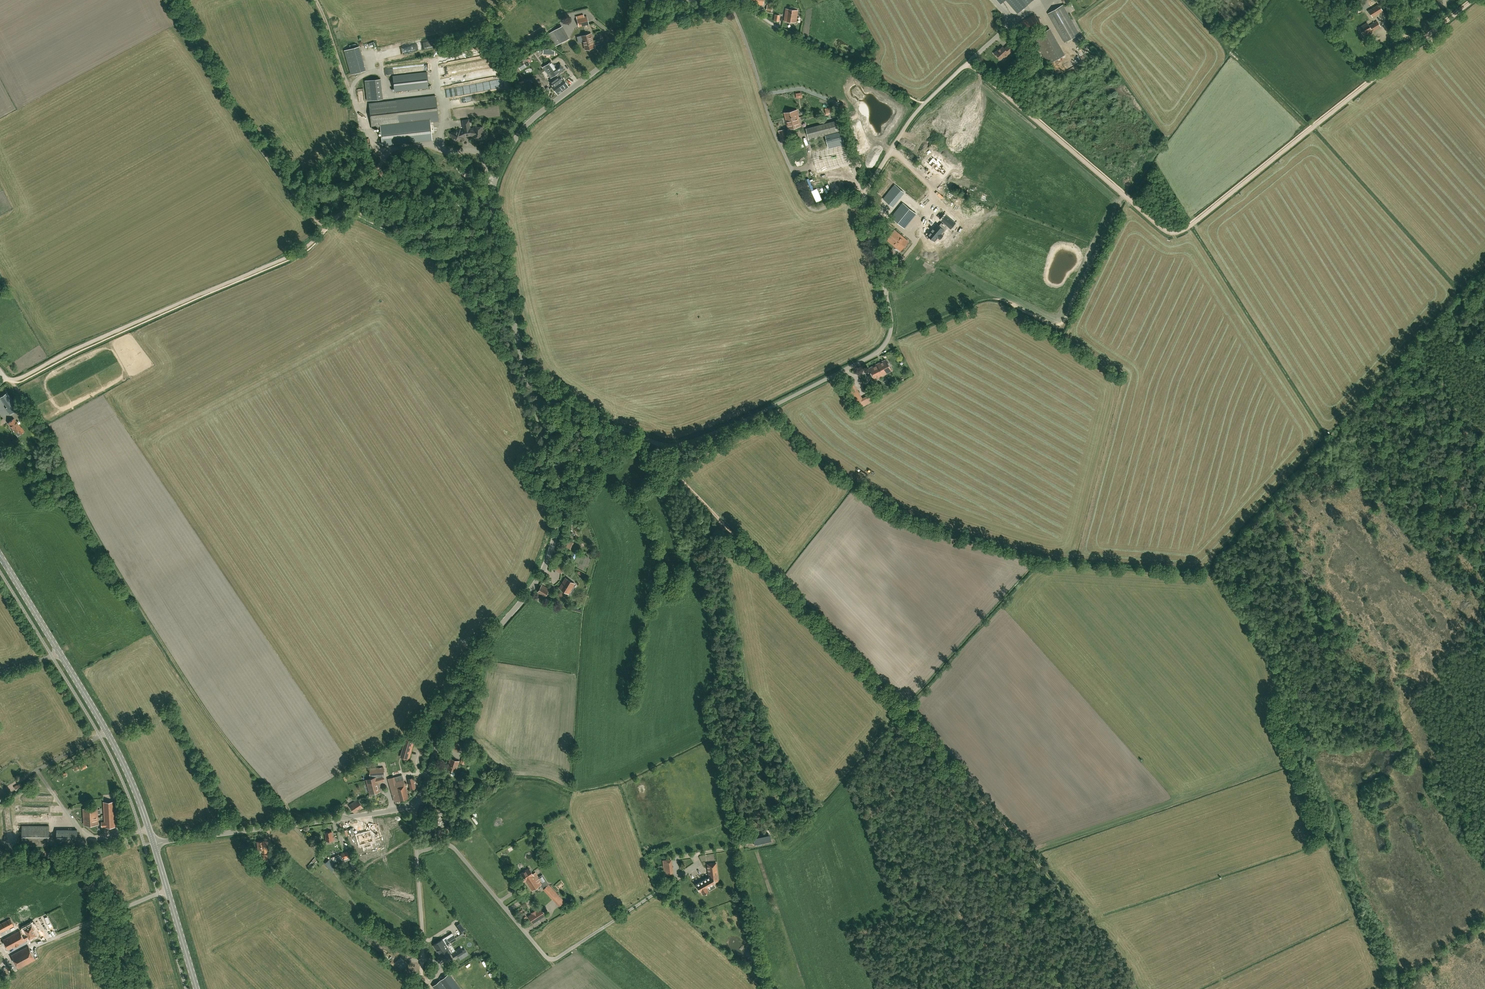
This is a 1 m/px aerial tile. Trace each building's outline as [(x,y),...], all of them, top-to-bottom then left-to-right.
[(1017,13),(1032,0),(1006,0),(1017,13)] [(1372,17),(1383,11),(1379,4),(1368,10),(1372,17)] [(1048,13),(1052,21),(1065,43),(1080,34),(1063,5),(1048,13)] [(785,16),(784,21),(796,22),(797,17),(798,10),(786,9),(785,16)] [(1027,34),(1041,26),(1034,14),(1020,22),(1027,34)] [(578,25),(588,23),(586,16),(576,18),(578,25)] [(1371,31),(1372,32),(1381,26),(1377,19),(1368,25),(1367,23),(1360,27),(1364,35),(1371,31)] [(555,46),(567,40),(560,27),(548,34),(555,46)] [(1034,37),(1049,63),(1066,53),(1051,27),(1034,37)] [(585,50),(594,47),(591,34),(581,36),(582,42),(583,42),(585,50)] [(998,49),(995,53),(998,56),(999,55),(1002,59),(1005,56),(1005,57),(1013,50),(1008,45),(1005,48),(1004,46),(999,50),(998,49)] [(366,70),(359,46),(345,50),(352,74),(366,70)] [(551,61),(543,67),(545,70),(547,73),(550,72),(553,76),(553,77),(556,75),(557,77),(550,82),(552,84),(551,85),(557,94),(568,86),(566,83),(564,80),(562,77),(561,76),(559,73),(563,70),(563,69),(564,69),(560,63),(555,67),(553,65),(551,61)] [(416,64),(416,66),(413,67),(414,71),(428,68),(427,62),(416,64)] [(395,91),(429,87),(427,72),(393,75),(395,91)] [(383,99),(381,78),(365,80),(367,101),(383,99)] [(436,96),(396,100),(369,103),(370,112),(372,127),(380,127),(382,139),(395,137),(395,143),(418,141),(417,136),(402,137),(431,134),(430,121),(439,121),(436,96)] [(785,112),(789,129),(800,126),(798,117),(799,117),(797,109),(785,112)] [(465,129),(466,136),(470,135),(473,136),(473,137),(477,138),(477,139),(481,139),(482,136),(481,136),(481,132),(482,132),(483,127),(474,126),(474,129),(470,128),(469,120),(463,121),(464,129),(465,129)] [(841,131),(838,120),(803,129),(805,140),(826,135),(829,147),(812,152),(817,171),(849,163),(844,144),(841,131)] [(463,137),(466,136),(465,129),(464,129),(460,131),(460,129),(451,133),(455,142),(460,140),(461,141),(464,140),(463,137)] [(936,160),(933,157),(928,163),(939,172),(939,171),(943,175),(946,171),(942,168),(944,166),(940,163),(942,162),(938,158),(936,160)] [(901,162),(898,165),(905,171),(908,168),(901,162)] [(907,189),(898,182),(887,196),(896,203),(907,189)] [(468,193),(457,203),(460,207),(472,197),(468,193)] [(903,203),(891,217),(904,227),(916,214),(903,203)] [(935,241),(938,237),(939,238),(940,239),(943,235),(942,234),(941,233),(944,230),(943,229),(947,225),(948,225),(949,226),(951,228),(955,223),(952,220),(946,215),(941,220),(942,221),(939,225),(937,224),(928,235),(935,241)] [(901,250),(908,241),(894,230),(887,239),(901,250)] [(886,359),(869,368),(875,380),(892,370),(890,366),(889,363),(888,363),(886,359)] [(854,383),(848,386),(859,408),(865,404),(863,400),(860,399),(861,398),(858,393),(859,393),(854,383)] [(7,407),(5,408),(10,414),(18,408),(7,393),(0,397),(7,407)] [(17,422),(14,418),(8,423),(15,432),(18,430),(20,434),(24,431),(21,427),(18,424),(20,422),(18,420),(17,422)] [(562,583),(560,587),(567,592),(571,586),(572,587),(575,583),(567,578),(563,584),(562,583)] [(537,592),(544,596),(549,589),(542,585),(537,592)] [(420,736),(415,730),(411,733),(416,739),(419,737),(420,736)] [(402,757),(409,759),(414,741),(407,739),(402,757)] [(455,771),(459,760),(451,758),(447,768),(455,771)] [(81,768),(82,770),(88,767),(85,762),(73,768),(74,771),(77,770),(81,768)] [(372,783),(367,784),(370,793),(380,791),(377,781),(381,780),(384,779),(383,776),(380,777),(376,778),(376,777),(370,778),(372,783)] [(394,801),(408,797),(403,779),(396,781),(395,777),(388,778),(394,801)] [(410,789),(416,787),(413,777),(407,778),(410,789)] [(16,791),(23,787),(20,783),(14,786),(16,791)] [(11,796),(8,791),(1,795),(3,797),(0,799),(0,800),(2,803),(11,796)] [(355,813),(363,807),(358,799),(349,805),(355,813)] [(114,801),(103,802),(105,826),(115,826),(114,801)] [(84,824),(98,824),(97,808),(83,808),(84,824)] [(49,846),(49,826),(22,825),(22,845),(49,846)] [(57,830),(57,846),(77,846),(77,830),(57,830)] [(332,840),(334,839),(334,836),(333,837),(332,831),(325,832),(326,840),(327,844),(333,843),(332,840)] [(371,845),(369,842),(373,841),(372,837),(371,835),(370,831),(366,833),(362,834),(358,835),(360,844),(364,843),(365,847),(371,845)] [(772,845),(771,838),(754,841),(756,848),(772,845)] [(263,852),(267,852),(266,843),(265,843),(265,840),(257,841),(258,849),(262,848),(263,852)] [(336,856),(339,864),(340,864),(341,866),(343,864),(343,863),(351,859),(350,856),(347,850),(341,853),(341,854),(336,856)] [(330,858),(328,861),(326,862),(333,870),(335,868),(336,870),(339,868),(330,858)] [(674,875),(673,860),(669,860),(668,859),(662,859),(663,865),(666,865),(667,876),(674,875)] [(701,891),(703,894),(709,891),(707,887),(715,883),(715,881),(718,879),(716,863),(707,864),(709,877),(696,884),(700,891),(701,891)] [(542,883),(537,876),(535,872),(533,874),(529,868),(519,874),(524,882),(526,880),(532,889),(542,883)] [(544,890),(561,908),(566,903),(549,885),(544,890)] [(530,891),(528,887),(522,890),(525,895),(530,891)] [(533,923),(544,915),(540,908),(536,911),(536,910),(531,912),(532,914),(529,916),(533,923)] [(14,925),(10,918),(0,924),(0,933),(14,925)] [(30,938),(37,935),(34,929),(35,929),(32,924),(24,928),(26,932),(22,934),(20,930),(3,939),(8,950),(26,941),(25,940),(29,938),(30,938)] [(437,951),(447,945),(456,939),(453,934),(447,938),(446,936),(433,945),(437,951)] [(447,945),(437,951),(441,958),(452,952),(447,945)] [(18,968),(35,959),(28,946),(11,955),(18,968)] [(463,947),(462,947),(461,946),(451,952),(455,959),(465,953),(464,952),(466,951),(463,947)] [(449,974),(433,986),(435,988),(461,988),(449,974)]
